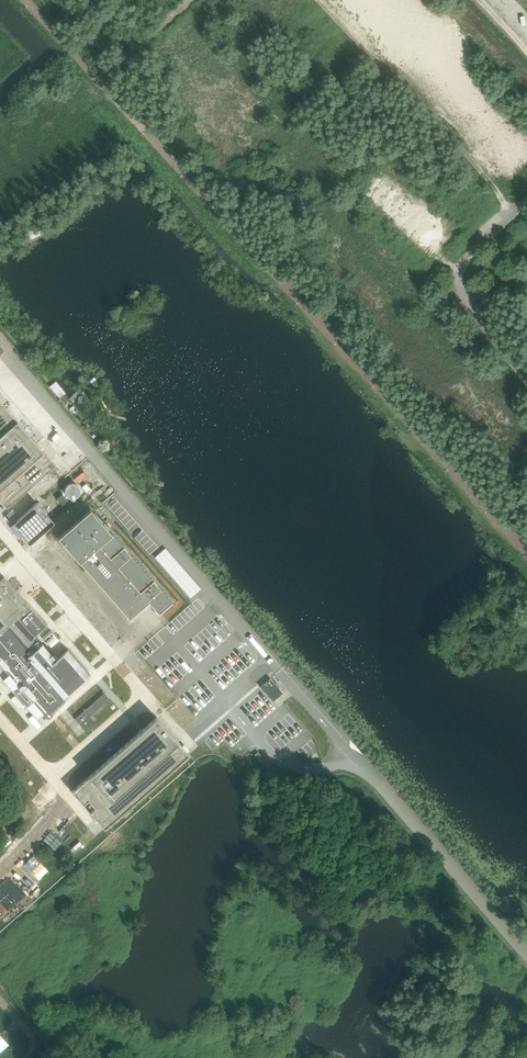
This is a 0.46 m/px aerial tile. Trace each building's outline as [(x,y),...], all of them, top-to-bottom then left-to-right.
[(7,509),(25,493),(56,465),(0,401),(0,501),(7,509)] [(58,538),(130,619),(149,602),(159,614),(172,602),(91,509),(58,538)] [(14,614),(6,605),(18,593),(4,577),(0,581),(0,665),(19,687),(14,691),(28,707),(33,702),(41,711),(47,718),(51,718),(53,716),(53,713),(66,701),(64,698),(90,675),(27,603),(14,614)] [(157,717),(72,791),(105,828),(189,754),(157,717)] [(9,1044),(0,1034),(0,1052),(9,1044)]
